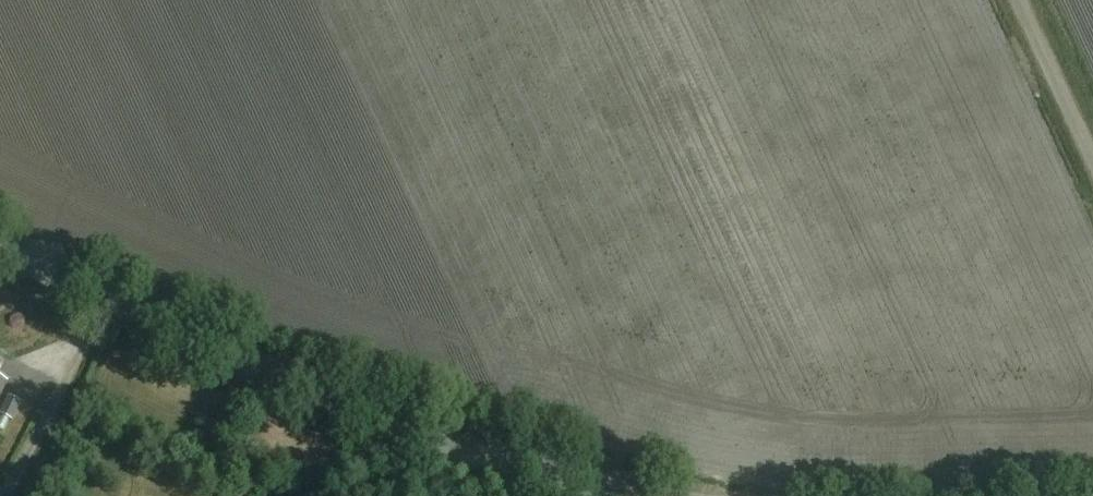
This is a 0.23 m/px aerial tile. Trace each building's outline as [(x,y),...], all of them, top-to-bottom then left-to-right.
[(13,420),(22,401),(8,395),(0,411),(0,414),(13,420)]
